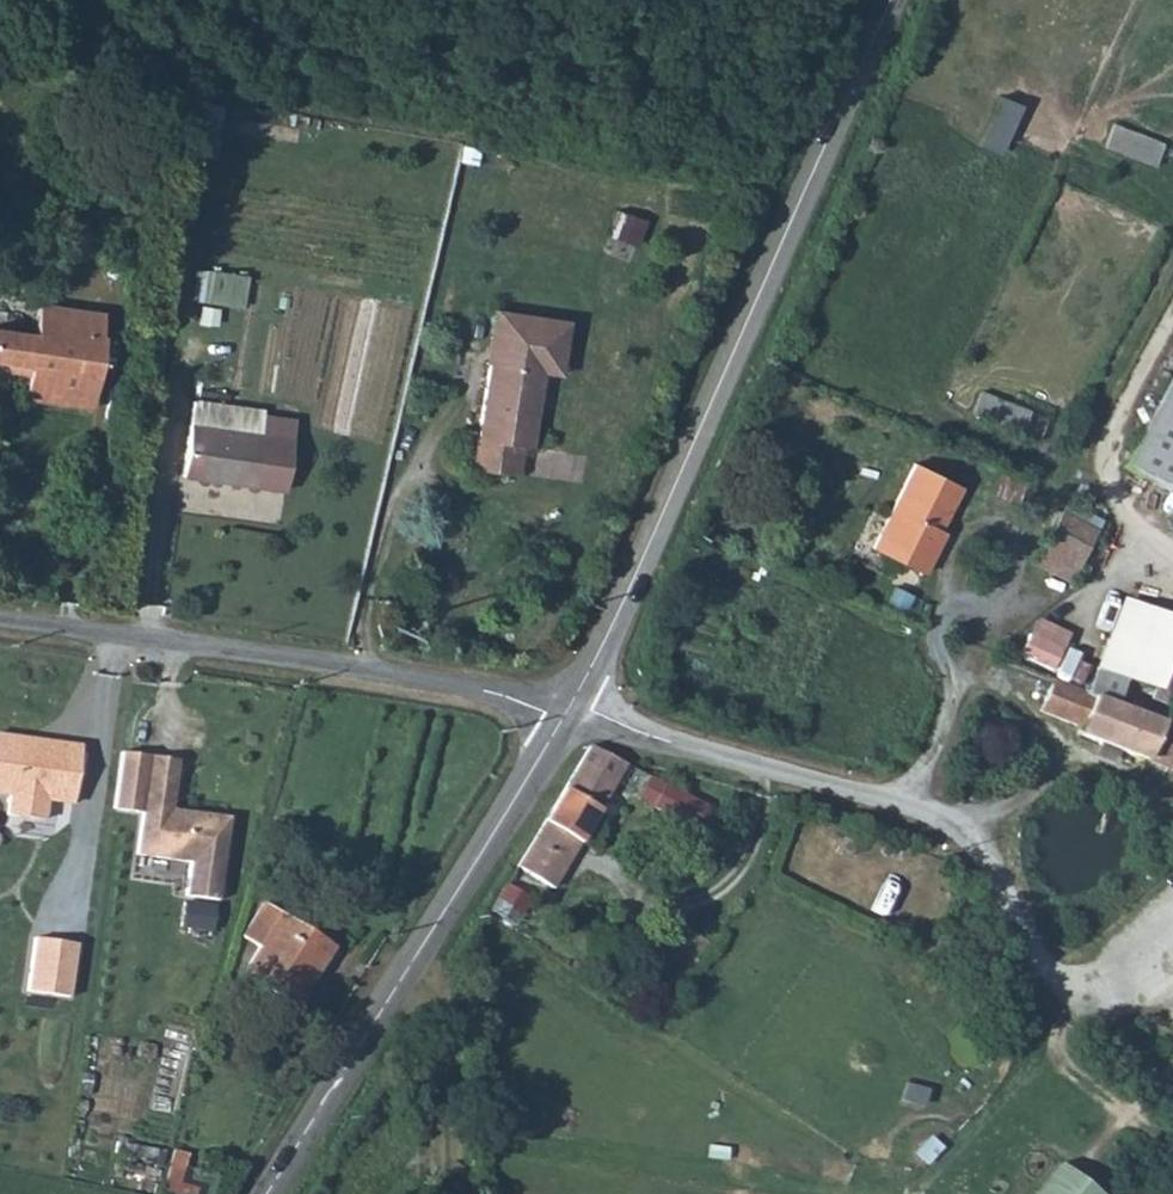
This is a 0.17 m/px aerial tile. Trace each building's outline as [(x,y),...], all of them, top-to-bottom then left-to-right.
[(1002,91),(980,141),(1002,150),(1024,100),(1002,91)] [(1115,119),(1105,143),(1157,163),(1166,139),(1115,119)] [(619,204),(609,230),(638,241),(648,216),(619,204)] [(242,309),(249,273),(199,262),(191,298),(242,309)] [(92,417),(105,333),(39,322),(36,351),(0,346),(0,378),(30,383),(26,418),(47,421),(49,411),(92,417)] [(504,389),(516,339),(487,332),(475,384),(504,389)] [(529,391),(547,395),(556,348),(516,339),(504,389),(475,384),(459,458),(450,456),(444,487),(496,498),(502,469),(511,471),(529,391)] [(1125,469),(1172,495),(1172,376),(1125,469)] [(981,389),(974,411),(1028,426),(1034,405),(981,389)] [(250,426),(179,414),(175,440),(245,451),(249,432),(250,426)] [(245,451),(175,440),(167,491),(269,508),(281,438),(249,432),(245,451)] [(925,560),(945,512),(900,491),(859,579),(912,603),(931,562),(925,560)] [(1064,586),(1091,534),(1055,516),(1029,568),(1064,586)] [(1123,597),(1099,662),(1172,689),(1172,615),(1123,597)] [(1057,680),(1045,712),(1087,729),(1085,733),(1172,764),(1172,720),(1057,680)] [(0,734),(0,792),(11,794),(8,815),(43,820),(47,800),(73,805),(83,748),(58,744),(57,751),(31,747),(32,740),(0,734)] [(181,760),(125,751),(115,807),(144,812),(137,854),(190,863),(185,897),(217,902),(231,819),(185,811),(184,818),(172,815),(181,760)] [(544,898),(619,776),(583,757),(508,876),(544,898)] [(685,845),(697,824),(641,793),(630,812),(685,845)] [(520,904),(493,888),(488,896),(516,912),(520,904)] [(516,912),(488,896),(483,903),(511,919),(516,912)] [(294,1006),(336,945),(269,898),(246,931),(262,943),(243,971),(294,1006)] [(78,948),(37,940),(28,994),(69,1001),(78,948)] [(1036,1193),(1099,1193),(1060,1164),(1036,1193)]
